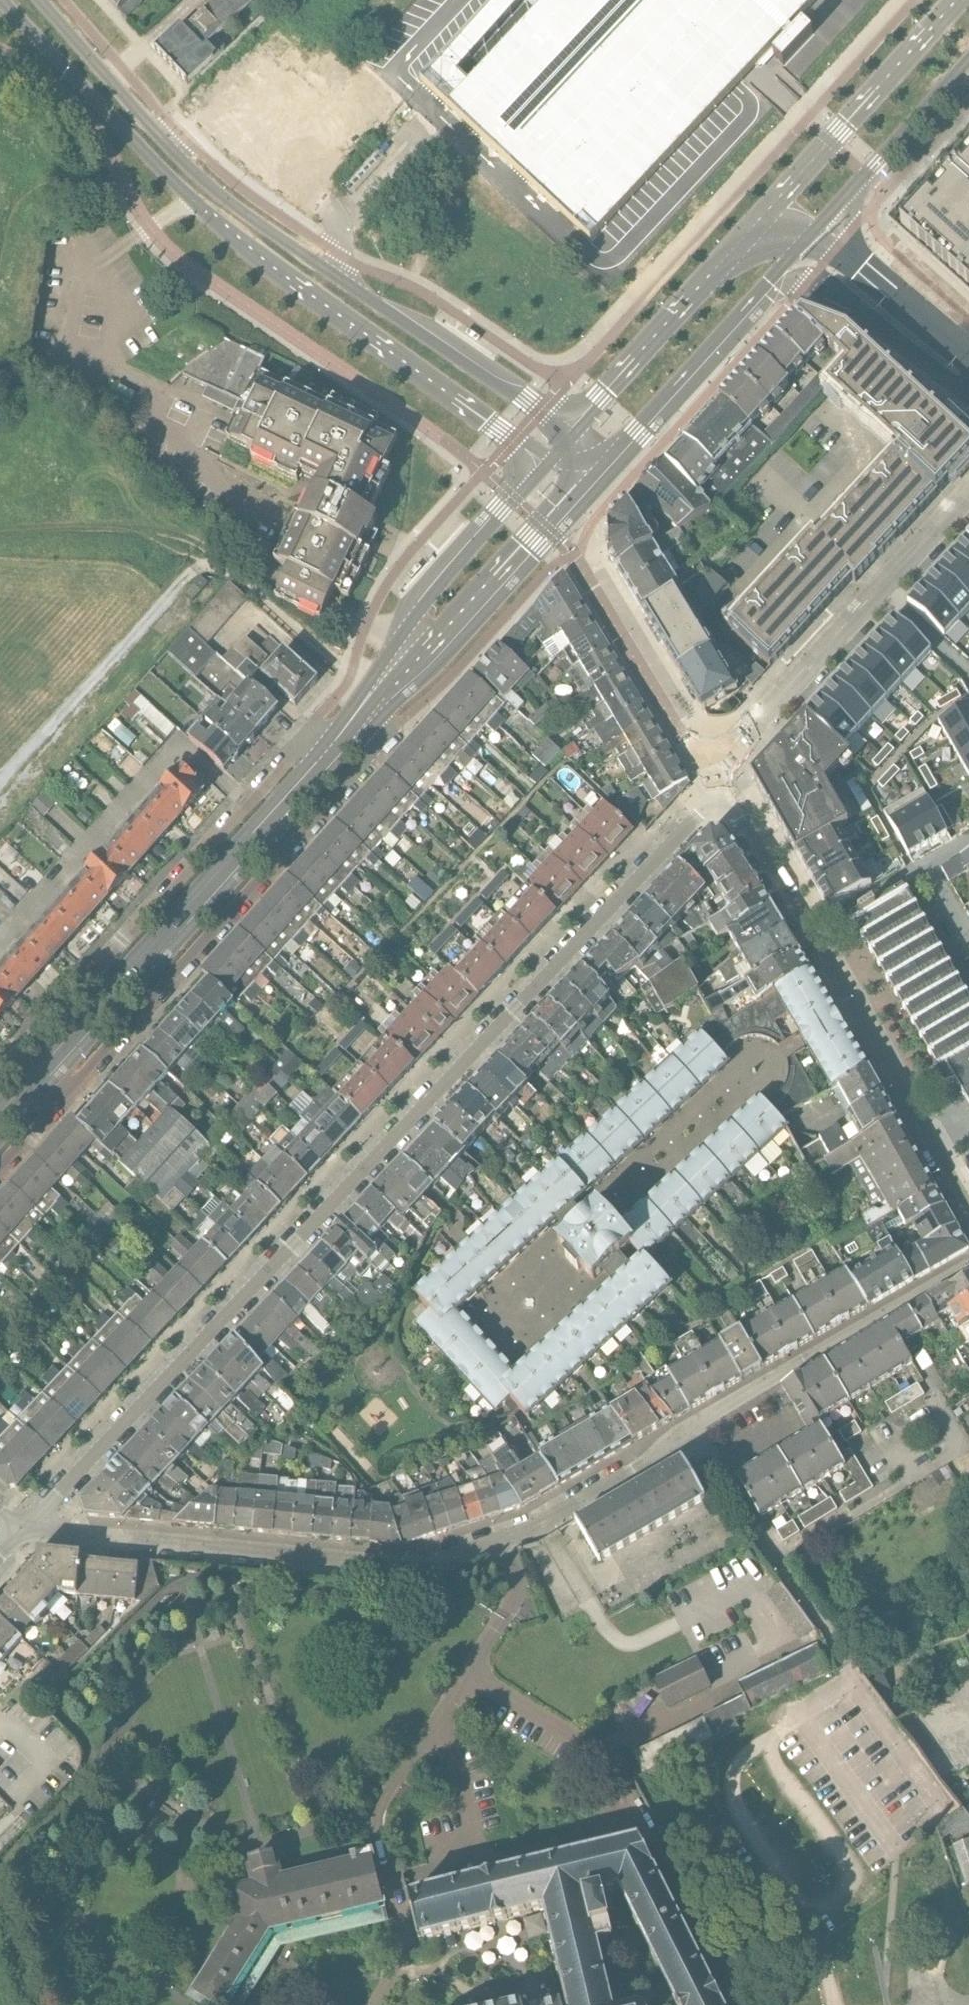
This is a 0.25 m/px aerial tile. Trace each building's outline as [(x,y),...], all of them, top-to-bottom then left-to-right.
[(126,18),(142,3),(139,0),(110,0),(126,18)] [(224,29),(254,0),(216,0),(205,11),(224,29)] [(422,83),(435,96),(441,101),(448,108),(476,134),(522,177),(573,225),(591,242),(737,88),(743,81),(757,66),(759,67),(764,62),(763,60),(765,58),(766,57),(770,53),(774,57),(784,66),(812,35),(803,26),(798,22),(800,20),(819,0),(500,0),(422,83)] [(213,40),(224,29),(205,11),(186,30),(182,25),(155,50),(171,67),(188,86),(223,51),(213,40)] [(902,224),(968,285),(968,150),(902,224)] [(423,251),(431,256),(436,248),(428,243),(423,251)] [(840,358),(849,366),(830,385),(829,386),(901,452),(817,543),(813,539),(730,630),(771,668),(852,580),(856,584),(859,581),(968,462),(968,438),(850,328),(802,310),(795,317),(825,345),(840,358)] [(777,338),(806,364),(807,365),(825,345),(795,317),(777,338)] [(759,358),(788,385),(806,364),(777,338),(759,358)] [(378,519),(371,516),(392,471),(385,468),(398,439),(376,429),(380,422),(314,390),(310,398),(259,374),(265,360),(225,342),(224,344),(182,373),(245,402),(243,405),(250,409),(245,419),(238,416),(227,440),(256,453),(252,461),(298,482),(301,475),(321,484),(318,491),(316,490),(302,520),(297,517),(276,563),(290,569),(278,594),(276,598),(322,620),(335,591),(350,598),(371,552),(360,547),(365,537),(369,539),(378,519)] [(740,379),(770,405),(788,385),(759,358),(740,379)] [(849,366),(840,358),(822,377),(830,385),(849,366)] [(819,375),(800,396),(811,405),(823,391),(829,386),(830,385),(822,377),(819,375)] [(751,426),(770,405),(740,379),(721,399),(751,426)] [(800,396),(781,416),(793,426),(811,405),(800,396)] [(751,426),(721,399),(703,420),(755,467),(774,446),(763,436),(751,426)] [(781,416),(763,436),(774,446),(793,426),(781,416)] [(719,505),(755,467),(703,420),(685,440),(686,441),(672,457),(667,462),(712,511),(719,505)] [(680,531),(712,511),(667,462),(666,461),(636,493),(680,531)] [(617,569),(680,531),(636,493),(610,521),(610,532),(611,559),(617,569)] [(629,589),(668,565),(676,561),(670,552),(687,542),(680,531),(617,569),(629,589)] [(968,571),(968,541),(968,540),(953,556),(968,571)] [(953,556),(939,572),(968,600),(968,571),(953,556)] [(668,565),(629,589),(643,611),(677,590),(705,573),(699,561),(682,571),(674,576),(669,566),(668,565)] [(924,588),(961,622),(968,612),(968,600),(939,572),(924,588)] [(538,620),(541,625),(580,600),(564,573),(535,605),(542,617),(538,620)] [(231,582),(223,592),(241,608),(249,598),(231,582)] [(961,622),(924,588),(909,604),(945,638),(961,622)] [(642,611),(654,631),(689,610),(677,590),(643,611),(642,611)] [(241,608),(223,592),(214,601),(233,617),(241,608)] [(544,643),(546,646),(555,637),(590,616),(580,600),(541,625),(546,632),(538,636),(543,644),(544,643)] [(232,617),(214,601),(206,611),(224,627),(232,617)] [(689,610),(654,631),(666,650),(701,630),(689,610)] [(224,627),(206,611),(198,620),(216,636),(224,627)] [(558,644),(564,652),(599,631),(590,616),(555,637),(546,646),(548,650),(558,644)] [(216,636),(198,620),(189,630),(190,631),(207,646),(216,636)] [(880,636),(917,669),(932,653),(895,620),(880,636)] [(513,654),(529,637),(517,626),(501,643),(513,654)] [(701,630),(666,650),(679,671),(713,649),(701,630)] [(217,656),(207,646),(190,631),(169,654),(197,679),(217,656)] [(568,658),(573,667),(608,646),(599,631),(564,652),(558,658),(561,662),(568,658)] [(917,669),(880,636),(865,652),(902,685),(917,669)] [(237,651),(249,662),(259,671),(270,658),(248,638),(237,651)] [(522,691),(537,676),(531,670),(526,666),(514,655),(513,654),(501,643),(487,658),(518,687),(522,691)] [(575,681),(584,694),(622,670),(608,646),(573,667),(563,677),(568,685),(575,681)] [(522,647),(514,655),(526,666),(533,658),(522,647)] [(713,649),(679,671),(691,690),(725,669),(713,649)] [(250,684),(266,698),(275,687),(296,706),(319,681),(285,651),(264,675),(259,671),(249,662),(238,674),(250,684)] [(902,685),(865,652),(850,668),(887,701),(902,685)] [(512,692),(518,687),(487,658),(474,673),(518,712),(525,704),(512,692)] [(753,686),(765,673),(757,665),(745,678),(753,686)] [(887,701),(850,668),(836,684),(872,717),(887,701)] [(725,669),(691,690),(703,711),(738,691),(734,684),(725,669)] [(594,709),(596,708),(632,687),(622,670),(584,694),(576,699),(581,707),(590,702),(594,709)] [(517,713),(518,712),(474,673),(458,690),(501,727),(510,735),(516,729),(511,724),(519,714),(517,713)] [(535,680),(544,697),(551,690),(540,676),(535,680)] [(229,707),(258,733),(279,709),(266,698),(250,684),(229,707)] [(872,717),(836,684),(821,700),(858,733),(872,717)] [(591,724),(595,731),(642,702),(632,687),(596,708),(602,717),(591,724)] [(168,738),(177,728),(142,696),(135,690),(125,702),(131,707),(125,714),(133,721),(141,713),(168,738)] [(495,733),(501,727),(458,690),(446,704),(480,734),(487,726),(495,733)] [(957,691),(947,697),(951,704),(961,698),(957,691)] [(947,697),(936,703),(940,710),(951,704),(947,697)] [(547,705),(552,712),(553,714),(563,708),(557,698),(547,705)] [(240,753),(258,733),(229,707),(219,699),(201,719),(215,731),(240,753)] [(858,733),(821,700),(807,716),(843,749),(844,749),(858,733)] [(608,734),(613,741),(651,718),(642,702),(595,731),(600,739),(608,734)] [(474,741),(480,734),(446,704),(434,717),(476,755),(482,749),(474,741)] [(537,713),(542,720),(552,712),(547,705),(537,713)] [(968,730),(968,705),(939,723),(950,741),(968,730)] [(529,720),(535,726),(542,720),(537,713),(529,720)] [(918,713),(910,722),(916,727),(924,719),(918,713)] [(752,775),(796,853),(840,829),(840,830),(849,824),(826,784),(852,756),(844,749),(843,749),(807,716),(752,775)] [(472,760),(476,755),(434,717),(422,731),(456,760),(466,770),(474,761),(472,760)] [(619,749),(624,755),(660,733),(651,718),(613,741),(594,753),(599,761),(619,749)] [(907,726),(896,738),(901,743),(913,731),(907,726)] [(224,771),(240,753),(215,731),(209,738),(200,730),(201,729),(199,727),(189,739),(224,771)] [(968,755),(968,730),(950,741),(960,760),(968,755)] [(450,767),(456,760),(422,731),(410,744),(452,782),(458,775),(450,767)] [(618,758),(627,774),(670,749),(660,733),(624,755),(618,758)] [(533,756),(546,768),(561,751),(549,739),(533,756)] [(447,787),(452,782),(410,744),(398,758),(432,788),(439,780),(447,787)] [(889,745),(881,754),(887,759),(895,751),(889,745)] [(639,778),(643,785),(679,765),(670,749),(627,774),(628,774),(626,775),(631,782),(639,778)] [(921,749),(911,755),(914,761),(925,756),(921,749)] [(881,754),(873,763),(879,768),(887,759),(881,754)] [(960,760),(968,776),(968,755),(960,760)] [(426,794),(432,788),(398,758),(386,771),(428,809),(434,802),(426,794)] [(679,765),(643,785),(617,802),(626,809),(648,794),(653,802),(658,800),(666,812),(691,784),(679,765)] [(926,766),(920,770),(925,781),(932,777),(926,766)] [(166,786),(190,809),(205,793),(199,788),(202,785),(182,767),(179,771),(180,771),(166,786)] [(895,767),(887,775),(892,781),(901,772),(895,767)] [(423,814),(428,809),(386,771),(374,784),(407,815),(414,807),(423,814)] [(887,775),(878,784),(884,790),(892,781),(887,775)] [(932,777),(925,781),(931,791),(938,787),(932,777)] [(864,814),(872,809),(855,780),(847,784),(864,814)] [(401,821),(407,815),(374,784),(361,798),(404,835),(410,829),(401,821)] [(611,798),(617,795),(611,785),(603,790),(611,798)] [(176,824),(190,809),(166,786),(152,802),(176,824)] [(928,844),(948,833),(946,831),(941,821),(935,811),(923,790),(902,802),(928,844)] [(392,849),(404,835),(361,798),(349,811),(384,841),(392,849)] [(162,840),(176,824),(152,802),(138,818),(162,840)] [(909,855),(928,844),(902,802),(884,812),(909,855)] [(591,817),(621,847),(634,834),(604,805),(603,806),(602,806),(596,812),(589,806),(585,811),(591,817)] [(941,821),(948,817),(942,807),(935,811),(941,821)] [(378,848),(384,841),(349,811),(338,824),(364,846),(380,862),(386,855),(378,848)] [(609,861),(621,847),(591,817),(582,826),(576,820),(572,825),(578,831),(609,861)] [(946,831),(953,827),(948,817),(941,821),(946,831)] [(148,856),(162,840),(138,818),(123,833),(148,856)] [(877,832),(884,828),(879,818),(872,822),(877,832)] [(351,861),(364,846),(338,824),(325,838),(351,861)] [(807,872),(850,847),(840,830),(840,829),(796,853),(807,872)] [(883,842),(890,838),(884,829),(878,833),(883,842)] [(597,874),(609,861),(578,831),(570,840),(563,834),(559,838),(565,845),(597,874)] [(134,871),(148,856),(123,833),(109,849),(134,871)] [(680,867),(699,885),(707,880),(704,877),(739,854),(726,834),(713,833),(680,867)] [(313,852),(355,889),(361,882),(358,880),(365,873),(351,861),(325,838),(313,852)] [(584,887),(597,874),(565,845),(557,853),(550,847),(546,852),(552,858),(584,887)] [(818,891),(861,866),(850,847),(807,872),(818,891)] [(894,862),(901,858),(895,848),(888,852),(894,862)] [(120,887),(134,871),(109,849),(95,865),(120,887)] [(349,895),(355,889),(313,852),(301,865),(334,896),(341,888),(349,895)] [(703,896),(708,905),(722,896),(720,893),(751,872),(739,854),(704,877),(707,880),(699,885),(707,892),(703,896)] [(968,872),(968,855),(962,859),(944,870),(951,882),(968,872)] [(572,900),(584,887),(552,858),(544,867),(537,861),(533,866),(539,872),(572,900)] [(871,861),(861,866),(818,891),(829,911),(872,886),(871,884),(882,879),(871,861)] [(106,902),(120,887),(95,865),(81,880),(106,902)] [(328,902),(334,896),(301,865),(289,878),(330,916),(336,909),(328,902)] [(560,913),(572,900),(539,872),(531,880),(517,867),(514,871),(560,913)] [(716,920),(708,905),(703,896),(707,892),(699,885),(680,867),(664,885),(693,913),(702,930),(711,924),(716,920)] [(496,879),(502,885),(510,877),(504,871),(496,879)] [(547,926),(560,913),(514,871),(513,872),(521,879),(520,880),(526,885),(515,897),(547,926)] [(708,905),(716,920),(728,914),(763,891),(751,872),(720,893),(722,896),(708,905)] [(325,922),(330,916),(289,878),(277,892),(311,922),(317,915),(325,922)] [(484,892),(490,898),(502,885),(496,879),(484,892)] [(91,918),(106,902),(81,880),(67,896),(91,918)] [(696,934),(702,930),(693,913),(664,885),(647,902),(675,928),(682,920),(696,934)] [(720,940),(728,934),(772,905),(763,891),(728,914),(716,920),(711,924),(720,940)] [(305,929),(311,922),(277,892),(264,906),(306,943),(313,936),(305,929)] [(484,892),(481,895),(487,901),(490,898),(484,892)] [(858,923),(865,936),(863,937),(864,939),(866,938),(874,950),(871,952),(872,954),(875,952),(882,965),(880,967),(881,968),(883,967),(886,970),(891,980),(888,981),(889,983),(892,981),(899,994),(897,996),(898,997),(900,996),(908,1009),(905,1010),(906,1012),(909,1010),(916,1023),(914,1025),(915,1027),(917,1025),(925,1038),(922,1039),(923,1041),(926,1040),(933,1052),(931,1054),(932,1056),(934,1054),(938,1060),(942,1067),(939,1069),(940,1070),(939,1073),(942,1086),(956,1082),(968,1104),(968,973),(953,944),(950,946),(938,924),(928,930),(907,893),(883,906),(858,923)] [(77,934),(91,918),(67,896),(53,912),(77,934)] [(535,939),(547,926),(515,897),(503,910),(535,939)] [(472,905),(478,911),(484,904),(478,899),(472,905)] [(674,968),(685,962),(690,958),(679,942),(686,938),(675,928),(647,902),(630,921),(662,953),(674,968)] [(460,919),(466,924),(478,911),(472,905),(460,919)] [(728,934),(740,954),(786,928),(772,905),(728,934)] [(294,957),(306,943),(264,906),(252,919),(294,957)] [(522,952),(535,939),(503,910),(491,923),(522,952)] [(63,949),(77,934),(53,912),(39,927),(63,949)] [(282,970),(294,957),(252,919),(240,932),(282,970)] [(462,928),(466,924),(460,919),(456,923),(462,928)] [(648,967),(657,979),(674,968),(661,954),(630,921),(613,938),(640,967),(645,971),(648,967)] [(510,965),(522,952),(491,923),(479,936),(510,965)] [(447,932),(453,937),(458,932),(453,926),(447,932)] [(49,965),(63,949),(39,927),(24,943),(49,965)] [(750,972),(753,977),(799,949),(786,928),(740,954),(719,970),(727,985),(750,972)] [(276,976),(282,970),(240,932),(228,946),(262,975),(269,968),(276,976)] [(434,946),(440,952),(453,937),(447,932),(434,946)] [(498,978),(510,965),(479,936),(466,949),(498,978)] [(582,972),(605,993),(640,967),(613,938),(582,972)] [(35,981),(49,965),(24,943),(10,958),(35,981)] [(256,983),(262,975),(228,946),(216,959),(257,996),(263,990),(256,983)] [(436,956),(440,952),(434,946),(431,950),(436,956)] [(484,992),(498,978),(466,949),(453,964),(484,992)] [(759,1003),(773,994),(811,971),(799,949),(753,977),(732,989),(708,1003),(717,1019),(724,1013),(728,1022),(759,1003)] [(35,981),(10,958),(0,970),(0,978),(21,996),(35,981)] [(252,1002),(257,996),(216,959),(203,973),(210,979),(236,1002),(244,1009),(251,1002),(252,1002)] [(674,968),(657,979),(642,991),(646,997),(647,997),(658,1017),(699,988),(685,962),(674,968)] [(471,1007),(484,992),(453,964),(441,976),(471,1007)] [(457,1021),(471,1007),(441,976),(435,971),(430,975),(437,982),(428,991),(457,1021)] [(717,1019),(701,1033),(724,1058),(725,1054),(728,1051),(731,1046),(734,1044),(740,1041),(746,1039),(750,1038),(757,1037),(761,1037),(764,1038),(768,1040),(776,1044),(779,1047),(786,1043),(775,1022),(786,1016),(802,1044),(828,1092),(839,1086),(845,1083),(869,1070),(841,1022),(811,971),(773,994),(759,1003),(728,1022),(724,1013),(717,1019)] [(566,989),(604,1027),(619,1012),(612,1000),(605,993),(582,972),(566,989)] [(21,996),(0,978),(0,1006),(7,1012),(21,996)] [(194,997),(231,1033),(238,1039),(246,1030),(226,1012),(236,1002),(210,979),(194,997)] [(444,1035),(457,1021),(428,991),(422,985),(413,994),(419,1000),(413,1007),(444,1035)] [(589,1044),(604,1027),(566,989),(550,1006),(589,1044)] [(224,1040),(231,1033),(194,997),(178,1015),(203,1038),(209,1044),(212,1040),(206,1035),(212,1029),(224,1040)] [(574,1060),(589,1044),(550,1006),(535,1022),(574,1060)] [(430,1050),(444,1035),(413,1007),(403,1018),(396,1012),(392,1017),(398,1022),(430,1050)] [(161,1034),(198,1068),(205,1059),(194,1048),(203,1038),(178,1015),(161,1034)] [(353,1032),(359,1037),(368,1027),(362,1022),(353,1032)] [(417,1064),(430,1050),(398,1022),(389,1031),(383,1026),(379,1030),(385,1036),(417,1064)] [(573,1060),(574,1060),(535,1022),(523,1035),(548,1059),(562,1072),(573,1060)] [(340,1046),(346,1052),(359,1037),(353,1032),(340,1046)] [(690,1044),(717,1074),(729,1063),(701,1033),(690,1044)] [(190,1076),(198,1068),(161,1034),(145,1051),(170,1075),(181,1084),(184,1080),(174,1070),(178,1065),(190,1076)] [(536,1072),(548,1059),(523,1035),(511,1047),(536,1072)] [(404,1078),(417,1064),(385,1036),(374,1048),(404,1078)] [(706,1085),(717,1074),(690,1044),(678,1055),(706,1085)] [(525,1083),(536,1072),(511,1047),(499,1060),(525,1083)] [(390,1092),(404,1078),(374,1048),(360,1063),(390,1092)] [(327,1060),(333,1066),(343,1055),(337,1050),(327,1060)] [(128,1070),(170,1108),(178,1115),(186,1106),(161,1084),(170,1075),(145,1051),(128,1070)] [(272,1070),(278,1076),(282,1072),(296,1057),(290,1051),(272,1070)] [(694,1095),(706,1085),(678,1055),(667,1065),(694,1095)] [(282,1072),(290,1080),(304,1065),(296,1057),(282,1072)] [(818,1098),(794,1057),(788,1061),(789,1065),(789,1069),(789,1073),(788,1078),(786,1086),(784,1089),(782,1092),(778,1097),(774,1100),(770,1102),(766,1104),(780,1118),(818,1098)] [(314,1074),(320,1080),(333,1066),(327,1060),(314,1074)] [(484,1076),(517,1108),(520,1105),(525,1109),(537,1095),(525,1083),(499,1060),(484,1076)] [(377,1107),(390,1092),(360,1063),(347,1078),(377,1107)] [(683,1106),(694,1095),(667,1065),(655,1076),(683,1106)] [(153,1127),(154,1125),(144,1116),(146,1113),(140,1108),(146,1101),(163,1116),(170,1108),(128,1070),(112,1088),(153,1127)] [(255,1088),(262,1094),(269,1086),(278,1076),(272,1070),(255,1088)] [(854,1097),(878,1085),(869,1070),(845,1083),(854,1097)] [(282,1072),(278,1076),(269,1086),(277,1093),(290,1080),(282,1072)] [(514,1111),(517,1108),(484,1076),(469,1092),(497,1120),(498,1121),(511,1108),(514,1111)] [(671,1116),(683,1106),(655,1076),(644,1086),(671,1116)] [(365,1119),(377,1107),(347,1078),(334,1092),(365,1119)] [(854,1115),(885,1097),(878,1085),(854,1097),(845,1083),(839,1086),(854,1115)] [(264,1108),(265,1110),(279,1095),(277,1093),(269,1086),(262,1094),(256,1101),(264,1108)] [(660,1127),(671,1116),(644,1086),(632,1097),(660,1127)] [(350,1135),(365,1119),(334,1092),(329,1087),(314,1102),(350,1135)] [(147,1134),(153,1127),(112,1088),(96,1106),(137,1145),(141,1140),(132,1132),(138,1126),(147,1134)] [(246,1111),(256,1101),(262,1094),(255,1088),(240,1105),(246,1111)] [(480,1138),(497,1120),(469,1092),(453,1109),(480,1138)] [(336,1149),(350,1135),(314,1102),(304,1093),(291,1107),(304,1119),(303,1121),(336,1149)] [(648,1137),(660,1127),(632,1097),(621,1107),(648,1137)] [(861,1142),(898,1121),(885,1097),(854,1115),(848,1119),(840,1130),(850,1148),(861,1142)] [(774,1141),(788,1128),(780,1118),(766,1104),(760,1098),(746,1111),(774,1141)] [(243,1115),(251,1122),(264,1108),(256,1101),(246,1111),(243,1115)] [(229,1130),(243,1115),(246,1111),(240,1105),(222,1123),(229,1130)] [(80,1123),(120,1163),(137,1145),(96,1106),(80,1123)] [(637,1148),(648,1137),(621,1107),(609,1118),(637,1148)] [(120,1163),(137,1179),(148,1189),(149,1190),(162,1202),(175,1189),(189,1174),(202,1160),(209,1152),(213,1148),(193,1129),(178,1115),(170,1108),(163,1116),(154,1125),(153,1127),(147,1134),(141,1140),(137,1145),(120,1163)] [(466,1153),(480,1138),(453,1109),(437,1126),(466,1153)] [(760,1154),(774,1141),(746,1111),(732,1124),(760,1154)] [(116,1167),(120,1163),(80,1123),(73,1117),(60,1131),(84,1154),(92,1146),(109,1164),(111,1163),(116,1167)] [(625,1159),(637,1148),(609,1118),(598,1129),(625,1159)] [(229,1130),(222,1123),(220,1121),(207,1136),(196,1126),(193,1129),(213,1148),(216,1144),(227,1132),(229,1130)] [(323,1164),(336,1149),(303,1121),(290,1134),(323,1164)] [(903,1210),(937,1191),(924,1166),(898,1121),(861,1142),(850,1148),(825,1162),(833,1177),(851,1167),(873,1205),(880,1201),(885,1211),(882,1213),(875,1211),(863,1218),(868,1228),(880,1223),(903,1210)] [(770,1166),(760,1154),(732,1124),(718,1137),(745,1167),(756,1179),(770,1166)] [(420,1143),(463,1184),(468,1176),(469,1178),(470,1177),(471,1178),(477,1174),(469,1167),(468,1168),(459,1160),(466,1153),(437,1126),(420,1143)] [(614,1169),(625,1159),(598,1129),(586,1139),(614,1169)] [(850,1148),(840,1130),(801,1152),(799,1153),(809,1171),(825,1162),(850,1148)] [(48,1145),(88,1183),(94,1176),(91,1174),(86,1169),(78,1162),(84,1154),(60,1131),(48,1145)] [(222,1148),(224,1151),(235,1139),(227,1132),(216,1144),(222,1148)] [(309,1178),(323,1164),(290,1134),(277,1148),(309,1178)] [(731,1180),(745,1167),(718,1137),(704,1150),(731,1180)] [(595,1187),(614,1169),(586,1139),(567,1156),(595,1187)] [(450,1203),(463,1184),(420,1143),(403,1161),(404,1162),(405,1161),(433,1186),(432,1187),(433,1188),(433,1187),(450,1203)] [(209,1152),(214,1157),(222,1148),(216,1144),(213,1148),(209,1152)] [(77,1196),(88,1183),(48,1145),(36,1158),(60,1181),(67,1174),(72,1178),(65,1186),(77,1196)] [(296,1192),(309,1178),(277,1148),(275,1146),(261,1161),(262,1162),(296,1192)] [(717,1193),(731,1180),(704,1150),(689,1163),(717,1193)] [(576,1204),(595,1187),(567,1156),(548,1174),(576,1204)] [(23,1172),(65,1211),(71,1205),(62,1197),(53,1189),(60,1181),(36,1158),(23,1172)] [(192,1173),(202,1182),(213,1170),(204,1161),(192,1173)] [(423,1196),(424,1195),(429,1190),(432,1187),(433,1186),(405,1161),(404,1162),(403,1161),(401,1164),(396,1169),(396,1170),(395,1171),(423,1196)] [(283,1206),(296,1192),(262,1162),(250,1176),(283,1206)] [(703,1206),(717,1193),(689,1163),(675,1176),(703,1206)] [(399,1213),(405,1219),(412,1212),(430,1230),(442,1214),(424,1197),(425,1196),(424,1195),(423,1196),(395,1171),(396,1170),(396,1169),(375,1190),(399,1213)] [(60,1217),(65,1211),(23,1172),(11,1186),(45,1218),(52,1210),(60,1217)] [(197,1182),(189,1174),(175,1189),(183,1196),(197,1182)] [(572,1207),(576,1204),(548,1174),(529,1191),(557,1221),(572,1207)] [(269,1221),(283,1206),(250,1176),(236,1190),(269,1221)] [(689,1219),(703,1206),(675,1176),(661,1189),(689,1219)] [(45,1218),(11,1186),(0,1198),(0,1200),(40,1238),(46,1231),(39,1225),(45,1218)] [(162,1202),(173,1212),(185,1198),(183,1196),(175,1189),(162,1202)] [(674,1232),(689,1219),(661,1189),(647,1202),(674,1232)] [(256,1235),(269,1221),(236,1190),(223,1205),(256,1235)] [(381,1231),(390,1224),(399,1213),(375,1190),(358,1208),(381,1231)] [(538,1239),(557,1221),(529,1191),(510,1208),(538,1239)] [(937,1191),(903,1210),(911,1224),(945,1206),(937,1191)] [(40,1238),(0,1200),(0,1226),(20,1245),(27,1237),(35,1244),(40,1238)] [(660,1245),(674,1232),(647,1202),(633,1215),(660,1245)] [(242,1249),(256,1235),(223,1205),(209,1219),(242,1249)] [(567,1258),(573,1264),(579,1271),(582,1267),(594,1280),(604,1271),(615,1283),(628,1271),(630,1269),(619,1257),(632,1246),(637,1252),(639,1250),(618,1228),(615,1225),(598,1206),(584,1219),(579,1214),(572,1207),(557,1221),(565,1229),(568,1232),(559,1242),(571,1254),(567,1258)] [(917,1251),(957,1228),(945,1206),(911,1224),(903,1210),(880,1223),(888,1236),(904,1228),(917,1251)] [(385,1245),(390,1240),(381,1231),(358,1208),(345,1222),(386,1261),(388,1263),(396,1256),(385,1245)] [(519,1256),(538,1239),(510,1208),(491,1226),(519,1256)] [(405,1219),(399,1213),(390,1224),(398,1232),(400,1231),(405,1235),(413,1226),(405,1219)] [(229,1263),(242,1249),(209,1219),(204,1214),(190,1229),(196,1234),(203,1242),(229,1263)] [(646,1258),(660,1245),(633,1215),(618,1228),(639,1250),(646,1258)] [(378,1270),(386,1261),(345,1222),(336,1231),(378,1270)] [(833,1248),(844,1267),(889,1241),(914,1282),(929,1273),(917,1251),(904,1228),(888,1236),(880,1223),(868,1228),(833,1248)] [(20,1245),(0,1226),(0,1251),(15,1266),(22,1258),(14,1252),(20,1245)] [(500,1273),(519,1256),(491,1226),(472,1243),(500,1273)] [(929,1273),(968,1251),(968,1249),(957,1228),(917,1251),(929,1273)] [(374,1274),(378,1270),(336,1231),(324,1244),(356,1275),(357,1274),(360,1277),(368,1268),(374,1274)] [(215,1278),(229,1263),(203,1242),(197,1249),(181,1234),(175,1240),(215,1278)] [(203,1291),(215,1278),(175,1240),(170,1246),(185,1260),(178,1268),(203,1291)] [(871,1307),(914,1282),(889,1241),(844,1267),(846,1271),(868,1308),(869,1308),(871,1307)] [(495,1278),(500,1273),(472,1243),(468,1247),(461,1254),(464,1257),(466,1257),(467,1257),(468,1257),(469,1257),(470,1257),(470,1258),(483,1272),(479,1276),(488,1285),(495,1278)] [(311,1258),(344,1289),(356,1275),(324,1244),(311,1258)] [(628,1271),(656,1301),(672,1286),(646,1258),(639,1250),(637,1252),(643,1258),(630,1269),(628,1271)] [(15,1266),(0,1251),(0,1267),(3,1264),(11,1271),(15,1266)] [(850,1319),(868,1308),(846,1271),(829,1281),(812,1252),(793,1263),(810,1292),(793,1301),(815,1339),(832,1329),(842,1324),(841,1321),(846,1318),(847,1321),(850,1319)] [(473,1298),(488,1285),(479,1276),(483,1272),(470,1258),(470,1257),(469,1257),(468,1257),(467,1257),(466,1257),(464,1257),(461,1254),(446,1267),(473,1298)] [(348,1307),(355,1300),(344,1289),(311,1258),(299,1271),(324,1294),(329,1287),(348,1307)] [(190,1305),(203,1291),(178,1268),(171,1275),(156,1261),(150,1267),(190,1305)] [(177,1318),(190,1305),(150,1267),(144,1273),(160,1287),(153,1295),(177,1318)] [(459,1311),(473,1298),(446,1267),(432,1281),(459,1311)] [(776,1285),(788,1278),(783,1269),(770,1276),(776,1285)] [(286,1284),(326,1321),(329,1317),(325,1313),(334,1304),(324,1294),(299,1271),(286,1284)] [(641,1314),(656,1301),(628,1271),(615,1283),(614,1284),(641,1314)] [(940,1319),(968,1302),(968,1275),(927,1299),(940,1319)] [(385,1277),(373,1289),(385,1301),(399,1290),(399,1289),(385,1277)] [(429,1338),(459,1311),(432,1281),(416,1295),(433,1313),(418,1326),(429,1338)] [(798,1349),(815,1339),(793,1301),(777,1310),(760,1282),(741,1293),(758,1321),(741,1331),(762,1369),(780,1359),(790,1354),(789,1351),(794,1348),(795,1351),(798,1349)] [(325,1322),(326,1321),(286,1284),(274,1297),(299,1321),(305,1315),(325,1334),(331,1327),(325,1322)] [(628,1327),(641,1314),(614,1284),(600,1297),(628,1327)] [(355,1300),(369,1313),(384,1302),(372,1290),(368,1286),(355,1300)] [(165,1331),(177,1318),(153,1295),(145,1302),(129,1287),(124,1292),(165,1331)] [(152,1345),(165,1331),(124,1292),(118,1299),(125,1306),(118,1313),(152,1345)] [(295,1341),(311,1360),(320,1353),(293,1327),(299,1321),(274,1297),(262,1310),(295,1341)] [(613,1340),(628,1327),(600,1297),(586,1310),(613,1340)] [(903,1313),(918,1337),(920,1336),(942,1323),(940,1319),(927,1299),(903,1313)] [(942,1323),(950,1337),(968,1326),(968,1302),(940,1319),(942,1323)] [(305,1365),(311,1360),(295,1341),(262,1310),(249,1324),(274,1347),(280,1341),(305,1365)] [(599,1353),(613,1340),(586,1310),(572,1323),(599,1353)] [(429,1338),(443,1353),(473,1326),(459,1311),(429,1338)] [(140,1358),(152,1345),(118,1313),(112,1320),(104,1313),(98,1319),(140,1358)] [(911,1341),(918,1337),(903,1313),(879,1328),(904,1369),(913,1364),(908,1355),(916,1350),(911,1341)] [(127,1372),(140,1358),(98,1319),(92,1325),(100,1333),(93,1339),(127,1372)] [(585,1366),(599,1353),(572,1323),(557,1336),(585,1366)] [(236,1337),(265,1371),(272,1380),(273,1379),(278,1385),(288,1377),(267,1354),(274,1347),(249,1324),(236,1337)] [(443,1353),(457,1369),(487,1342),(473,1326),(443,1353)] [(958,1350),(968,1344),(968,1326),(950,1337),(958,1350)] [(880,1384),(904,1369),(879,1328),(855,1342),(880,1384)] [(743,1380),(762,1369),(741,1331),(721,1343),(743,1380)] [(725,1391),(743,1380),(721,1343),(704,1353),(693,1333),(674,1343),(654,1355),(650,1357),(685,1403),(690,1411),(707,1401),(717,1396),(716,1393),(721,1390),(723,1393),(726,1391),(725,1391)] [(573,1377),(585,1366),(557,1336),(545,1347),(573,1377)] [(260,1377),(265,1371),(236,1337),(221,1354),(253,1384),(265,1395),(272,1387),(266,1382),(266,1383),(260,1377)] [(114,1385),(127,1372),(93,1339),(86,1346),(79,1339),(72,1346),(114,1385)] [(457,1369),(472,1385),(502,1357),(487,1342),(457,1369)] [(856,1399),(880,1384),(855,1342),(831,1357),(856,1399)] [(963,1359),(968,1356),(968,1344),(958,1350),(963,1359)] [(102,1399),(114,1385),(72,1346),(66,1352),(74,1359),(67,1367),(102,1399)] [(558,1390),(573,1377),(553,1356),(545,1347),(531,1360),(558,1390)] [(10,1360),(1,1351),(0,1352),(0,1365),(3,1367),(10,1360)] [(679,1406),(685,1403),(650,1357),(646,1360),(641,1352),(630,1359),(642,1377),(674,1420),(684,1414),(679,1406)] [(207,1369),(238,1400),(258,1418),(266,1409),(247,1391),(253,1384),(221,1354),(207,1369)] [(472,1385),(486,1401),(516,1373),(502,1357),(472,1385)] [(832,1413),(856,1399),(831,1357),(807,1371),(832,1413)] [(544,1404),(558,1390),(531,1360),(516,1373),(544,1404)] [(89,1412),(102,1399),(67,1367),(61,1373),(54,1366),(48,1372),(89,1412)] [(250,1440),(250,1441),(259,1432),(232,1406),(238,1400),(207,1369),(192,1384),(250,1440)] [(819,1421),(832,1413),(807,1371),(782,1386),(810,1432),(821,1425),(819,1421)] [(77,1425),(89,1412),(48,1372),(42,1379),(50,1386),(43,1393),(77,1425)] [(529,1418),(544,1404),(516,1373),(486,1401),(497,1413),(512,1399),(529,1418)] [(658,1429),(674,1420),(642,1377),(628,1386),(637,1400),(658,1429)] [(248,1442),(250,1440),(192,1384),(178,1400),(209,1430),(216,1436),(223,1429),(239,1446),(245,1439),(248,1442)] [(903,1394),(909,1405),(926,1395),(919,1384),(903,1394)] [(64,1439),(77,1425),(43,1393),(36,1401),(25,1391),(20,1397),(22,1399),(64,1439)] [(893,1415),(909,1405),(903,1394),(886,1404),(893,1415)] [(51,1452),(64,1439),(22,1399),(16,1406),(24,1413),(18,1419),(51,1452)] [(196,1444),(209,1430),(178,1400),(163,1415),(196,1444)] [(631,1445),(658,1429),(637,1400),(614,1414),(631,1445)] [(209,1457),(196,1444),(163,1415),(149,1430),(181,1460),(187,1454),(200,1466),(209,1457)] [(541,1457),(559,1486),(623,1450),(602,1415),(538,1452),(541,1457)] [(51,1452),(18,1419),(10,1428),(0,1418),(0,1429),(39,1466),(51,1452)] [(847,1443),(863,1433),(856,1422),(840,1432),(847,1443)] [(800,1494),(820,1482),(847,1466),(857,1484),(868,1477),(851,1450),(840,1456),(821,1425),(810,1432),(775,1452),(800,1494)] [(39,1466),(0,1429),(0,1454),(27,1479),(39,1466)] [(179,1486),(182,1488),(189,1479),(177,1468),(176,1469),(174,1468),(181,1460),(149,1430),(135,1446),(179,1486)] [(274,1435),(267,1441),(283,1446),(290,1448),(294,1440),(277,1432),(274,1435)] [(283,1446),(267,1441),(264,1444),(263,1455),(282,1458),(283,1446)] [(172,1493),(179,1486),(135,1446),(120,1461),(152,1491),(160,1483),(172,1493)] [(523,1507),(541,1497),(524,1468),(509,1447),(493,1457),(523,1507)] [(761,1518),(800,1494),(775,1452),(736,1476),(761,1518)] [(0,1454),(0,1480),(8,1488),(18,1487),(27,1479),(0,1454)] [(309,1465),(319,1468),(320,1458),(311,1455),(309,1465)] [(466,1455),(457,1457),(459,1463),(468,1460),(466,1455)] [(503,1513),(523,1507),(493,1457),(481,1465),(491,1476),(503,1513)] [(541,1497),(559,1486),(541,1457),(524,1468),(541,1497)] [(319,1468),(331,1471),(332,1461),(320,1458),(319,1468)] [(148,1512),(160,1511),(163,1507),(146,1497),(152,1491),(120,1461),(106,1476),(137,1506),(148,1512)] [(683,1461),(576,1522),(599,1562),(706,1500),(683,1461)] [(215,1528),(234,1530),(240,1483),(231,1482),(233,1463),(225,1462),(222,1467),(221,1484),(215,1528)] [(485,1519),(503,1513),(491,1476),(481,1465),(479,1466),(481,1470),(467,1474),(472,1480),(475,1481),(476,1484),(485,1519)] [(234,1530),(254,1532),(259,1477),(242,1474),(240,1483),(234,1530)] [(485,1519),(476,1484),(463,1489),(457,1474),(450,1479),(457,1487),(469,1525),(485,1519)] [(106,1476),(81,1503),(86,1515),(176,1524),(191,1509),(179,1505),(175,1504),(171,1513),(160,1511),(148,1512),(137,1506),(106,1476)] [(274,1534),(279,1481),(279,1479),(271,1478),(271,1481),(268,1480),(268,1478),(259,1477),(254,1532),(274,1534)] [(868,1477),(857,1484),(840,1494),(847,1505),(874,1488),(868,1477)] [(452,1530),(469,1525),(457,1487),(450,1479),(435,1486),(441,1492),(452,1530)] [(176,1524),(215,1528),(221,1484),(214,1483),(213,1485),(210,1481),(206,1485),(212,1490),(206,1495),(199,1502),(191,1509),(176,1524)] [(274,1534),(293,1536),(297,1483),(289,1482),(289,1481),(279,1481),(274,1534)] [(293,1536),(313,1538),(318,1483),(298,1481),(297,1483),(293,1536)] [(313,1538),(332,1540),(337,1489),(337,1485),(318,1483),(313,1538)] [(371,1543),(402,1547),(391,1508),(384,1507),(367,1486),(363,1490),(375,1507),(371,1543)] [(436,1535),(452,1530),(441,1492),(435,1486),(419,1492),(424,1498),(436,1535)] [(351,1542),(371,1543),(375,1507),(363,1490),(362,1487),(357,1487),(356,1490),(351,1542)] [(351,1542),(356,1490),(337,1489),(332,1540),(351,1542)] [(424,1498),(419,1492),(403,1498),(407,1503),(419,1541),(436,1535),(424,1498)] [(179,1505),(191,1509),(199,1502),(188,1494),(179,1505)] [(402,1547),(419,1541),(407,1503),(403,1498),(400,1494),(395,1496),(398,1505),(391,1507),(391,1508),(402,1547)] [(815,1508),(822,1520),(838,1510),(832,1499),(815,1508)] [(806,1530),(822,1520),(815,1508),(799,1518),(806,1530)] [(784,1543),(801,1533),(794,1521),(777,1531),(784,1543)] [(77,1596),(81,1561),(81,1556),(38,1552),(37,1562),(31,1569),(32,1570),(58,1595),(77,1596)] [(97,1598),(100,1563),(100,1561),(90,1560),(89,1562),(81,1561),(77,1596),(97,1598)] [(97,1598),(116,1600),(120,1563),(109,1562),(109,1563),(100,1563),(97,1598)] [(120,1563),(116,1600),(136,1602),(139,1566),(129,1565),(129,1564),(120,1563)] [(181,1577),(182,1567),(171,1566),(170,1576),(181,1577)] [(45,1608),(58,1595),(32,1570),(20,1584),(45,1608)] [(31,1623),(45,1608),(20,1584),(6,1599),(31,1623)] [(31,1623),(6,1599),(0,1605),(0,1619),(18,1636),(31,1623)] [(18,1636),(0,1619),(0,1656),(18,1636)] [(94,1632),(100,1639),(107,1632),(100,1625),(94,1632)] [(94,1632),(87,1639),(94,1646),(100,1639),(94,1632)] [(67,1653),(72,1658),(84,1645),(79,1640),(67,1653)] [(84,1645),(72,1658),(77,1662),(89,1650),(84,1645)] [(752,1712),(752,1711),(830,1672),(817,1646),(737,1684),(744,1698),(704,1718),(705,1719),(633,1754),(644,1776),(740,1729),(735,1720),(752,1712)] [(72,1658),(67,1653),(58,1662),(68,1671),(77,1662),(72,1658)] [(669,1714),(714,1693),(698,1659),(653,1680),(669,1714)] [(942,1839),(968,1825),(968,1817),(965,1811),(938,1827),(942,1839)] [(953,1845),(968,1891),(968,1890),(968,1840),(953,1845)] [(641,1841),(409,1897),(420,1942),(545,1912),(567,2004),(615,2004),(600,1945),(615,1941),(611,1926),(612,1926),(606,1897),(621,1893),(677,2004),(723,2004),(641,1841)] [(282,1948),(390,1923),(386,1907),(388,1906),(386,1901),(384,1901),(374,1861),(377,1860),(374,1850),(352,1855),(353,1860),(284,1876),(280,1860),(277,1861),(275,1854),(249,1860),(251,1867),(247,1868),(251,1884),(230,1889),(238,1920),(188,2000),(195,2004),(207,2004),(209,2004),(246,2004),(282,1948)]
